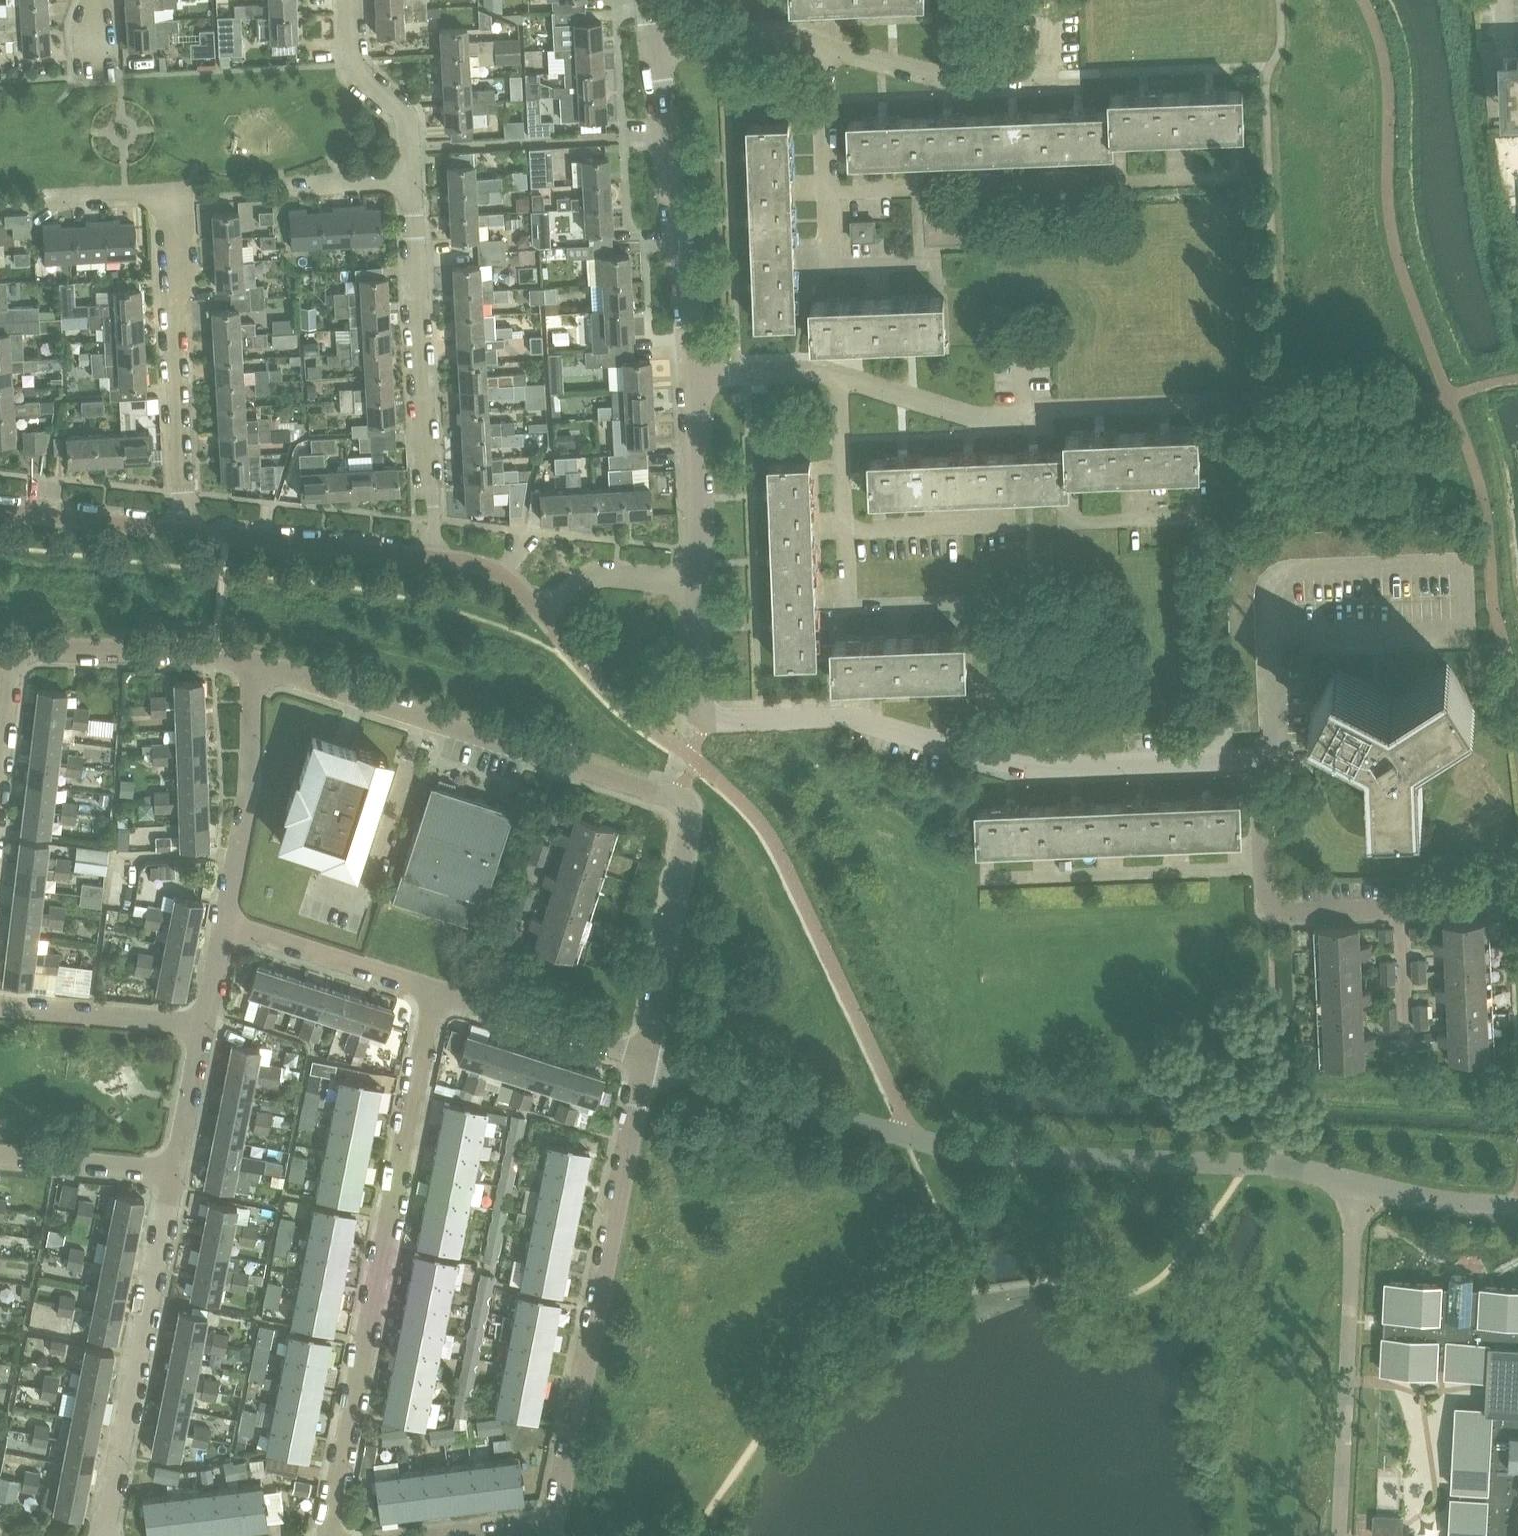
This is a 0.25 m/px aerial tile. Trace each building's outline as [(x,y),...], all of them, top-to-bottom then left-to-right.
[(129,22),(178,20),(177,18),(156,19),(155,7),(164,7),(177,6),(176,0),(128,0),(129,22)] [(253,15),(253,16),(298,13),(297,0),(270,0),(270,4),(258,4),(259,3),(216,5),(217,16),(231,15),(253,15)] [(378,9),(426,6),(426,0),(377,0),(378,9)] [(484,4),(501,11),(501,0),(484,0),(484,4)] [(553,11),(586,9),(585,0),(553,0),(553,11)] [(51,26),(50,1),(7,4),(8,14),(0,15),(0,29),(51,26)] [(426,6),(378,9),(379,33),(406,32),(405,20),(413,19),(427,19),(427,15),(426,6)] [(426,6),(427,15),(440,14),(439,6),(426,6)] [(586,9),(553,11),(554,24),(573,23),(574,37),(562,37),(562,47),(602,45),(600,21),(586,22),(586,9)] [(503,13),(503,14),(523,23),(522,12),(503,13)] [(298,13),(253,16),(254,26),(259,26),(260,39),(272,39),(299,37),(298,13)] [(219,54),(242,54),(242,40),(232,40),(231,15),(217,16),(219,54)] [(178,20),(129,22),(131,47),(158,45),(157,31),(178,30),(178,20)] [(0,29),(0,39),(12,38),(13,52),(53,50),(51,26),(0,29)] [(441,29),(442,53),(469,52),(477,51),(492,51),(491,39),(468,40),(467,27),(441,29)] [(190,56),(215,55),(214,29),(199,29),(199,41),(190,42),(190,56)] [(495,37),(495,50),(518,49),(517,36),(495,37)] [(602,45),(562,47),(562,48),(555,48),(556,55),(565,54),(566,71),(603,70),(602,45)] [(518,49),(495,50),(496,62),(518,62),(518,49)] [(493,63),(492,51),(477,51),(478,64),(493,63)] [(469,52),(442,53),(443,77),(470,76),(469,52)] [(1513,60),(1505,68),(1507,105),(1515,113),(1517,113),(1517,60),(1513,60)] [(7,77),(18,76),(18,65),(10,66),(7,71),(7,77)] [(603,70),(566,71),(567,83),(552,84),(553,96),(577,95),(604,94),(603,70)] [(470,76),(443,77),(445,102),(495,99),(494,87),(471,88),(470,76)] [(539,79),(527,80),(528,97),(541,96),(539,79)] [(1245,130),(1243,89),(1177,91),(1179,132),(1245,130)] [(1114,134),(1179,132),(1177,91),(1110,94),(1111,109),(1114,134)] [(604,94),(577,95),(578,119),(605,118),(604,94)] [(495,99),(445,102),(446,126),(473,125),(472,112),(503,110),(502,99),(495,99)] [(527,109),(527,120),(527,135),(553,133),(551,108),(527,109)] [(1114,134),(1111,109),(1046,111),(1048,152),(1114,150),(1114,134)] [(1048,152),(1046,111),(980,114),(983,155),(1048,152)] [(983,155),(980,114),(915,116),(917,157),(983,155)] [(917,157),(915,116),(877,117),(849,118),(851,159),(917,157)] [(750,122),(751,144),(751,151),(751,157),(751,162),(752,188),(792,187),(791,165),(791,143),(790,121),(750,122)] [(505,136),(524,135),(524,122),(504,123),(505,136)] [(530,150),(530,156),(532,186),(555,185),(553,162),(552,149),(530,150)] [(608,158),(581,160),(571,160),(573,183),(583,183),(583,184),(609,182),(608,158)] [(448,167),(449,191),(502,188),(501,176),(475,177),(474,165),(448,167)] [(512,170),(514,187),(528,186),(527,169),(512,170)] [(583,195),(570,196),(556,197),(557,209),(571,208),(584,208),(610,206),(609,182),(583,184),(583,195)] [(755,255),(795,253),(792,187),(752,188),(753,217),(754,222),(754,227),(755,255)] [(502,188),(449,191),(451,215),(477,214),(477,213),(476,201),(502,200),(502,188)] [(543,194),(532,194),(533,209),(544,209),(543,194)] [(517,210),(528,210),(528,198),(516,198),(517,210)] [(365,201),(351,202),(353,245),(381,244),(379,205),(366,206),(365,201)] [(332,208),(317,208),(319,247),(353,245),(351,202),(332,203),(332,208)] [(289,205),(290,210),(292,248),(319,247),(317,208),(307,209),(306,204),(289,205)] [(579,236),(579,244),(612,243),(610,206),(584,208),(585,232),(589,231),(589,236),(579,236)] [(259,223),(274,222),(273,210),(258,211),(259,223)] [(477,214),(451,215),(452,239),(478,238),(477,224),(504,222),(503,211),(477,213),(477,214)] [(13,226),(28,225),(27,212),(5,214),(5,225),(5,226),(13,226)] [(213,215),(214,239),(241,238),(240,213),(213,215)] [(120,215),(105,216),(107,259),(136,257),(133,219),(120,220),(120,215)] [(87,222),(72,223),(74,261),(107,259),(105,216),(87,217),(87,222)] [(44,220),(45,224),(47,263),(74,261),(72,223),(62,223),(61,219),(44,220)] [(875,220),(865,221),(853,221),(853,239),(876,239),(875,220)] [(28,225),(13,226),(13,236),(28,235),(28,225)] [(539,246),(550,246),(549,228),(531,229),(532,241),(539,246)] [(260,247),(275,246),(274,234),(260,235),(260,247)] [(529,234),(522,235),(518,239),(518,246),(529,246),(529,234)] [(241,238),(214,239),(216,263),(242,262),(242,260),(241,238)] [(504,238),(477,239),(477,252),(505,250),(504,238)] [(612,243),(579,244),(579,245),(589,244),(590,256),(587,257),(589,283),(602,282),(602,283),(630,281),(629,254),(613,255),(612,243)] [(505,250),(477,252),(478,263),(506,262),(505,250)] [(15,263),(30,262),(29,251),(14,252),(15,263)] [(797,302),(795,253),(755,255),(756,287),(756,292),(757,321),(797,319),(797,302)] [(242,262),(216,263),(217,288),(228,287),(229,297),(231,297),(231,299),(242,298),(250,298),(249,286),(256,285),(254,260),(242,260),(242,262)] [(453,267),(455,291),(493,289),(493,288),(492,277),(480,278),(480,266),(453,267)] [(348,303),(361,303),(388,301),(387,277),(360,279),(360,291),(347,291),(334,292),(334,304),(348,303)] [(8,308),(7,279),(0,280),(0,308),(8,308)] [(630,281),(602,283),(603,310),(631,308),(630,281)] [(249,286),(250,298),(264,297),(264,285),(256,285),(249,286)] [(544,286),(546,313),(558,312),(556,286),(544,286)] [(88,303),(88,315),(143,312),(142,288),(115,290),(116,301),(88,303)] [(493,289),(455,291),(456,315),(482,314),(482,301),(508,300),(507,288),(493,288),(493,289)] [(334,292),(325,292),(326,305),(334,304),(334,292)] [(265,308),(264,297),(250,298),(242,298),(242,309),(265,308)] [(946,297),(879,300),(881,340),(907,339),(912,339),(918,339),(947,338),(946,297)] [(212,312),(214,336),(240,334),(255,333),(254,321),(240,322),(239,309),(242,309),(242,298),(231,299),(232,311),(212,312)] [(879,300),(813,302),(814,342),(842,341),(847,341),(852,341),(881,340),(879,300)] [(361,303),(362,326),(362,327),(389,326),(388,301),(361,303)] [(348,303),(334,304),(335,316),(349,315),(348,303)] [(12,306),(12,319),(39,317),(38,305),(12,306)] [(316,316),(316,306),(301,307),(301,317),(316,316)] [(631,308),(603,310),(605,337),(607,337),(608,349),(633,348),(631,308)] [(143,312),(88,315),(89,317),(78,318),(79,327),(104,326),(104,339),(144,337),(143,312)] [(482,314),(456,315),(457,339),(484,338),(482,314)] [(40,330),(39,317),(12,319),(13,331),(21,331),(40,330)] [(49,320),(49,336),(70,337),(70,320),(49,320)] [(495,326),(496,337),(504,337),(504,336),(513,336),(512,325),(495,326)] [(336,340),(337,353),(390,350),(389,326),(362,327),(362,326),(350,327),(351,339),(336,340)] [(13,359),(13,358),(11,331),(0,332),(0,359),(13,359)] [(298,332),(285,333),(286,345),(299,345),(298,332)] [(240,334),(214,336),(215,360),(242,358),(240,334)] [(542,334),(530,335),(531,351),(543,350),(542,334)] [(91,351),(92,364),(108,363),(117,362),(145,361),(144,337),(104,339),(105,350),(91,351)] [(484,338),(457,339),(459,363),(485,362),(485,361),(497,360),(496,345),(504,344),(504,337),(496,337),(484,338)] [(305,353),(319,353),(318,340),(304,340),(305,353)] [(633,348),(608,349),(595,350),(586,350),(586,365),(622,363),(623,387),(651,386),(650,359),(634,360),(633,348)] [(337,353),(327,353),(327,364),(338,363),(338,364),(364,362),(365,375),(392,374),(390,350),(337,353)] [(78,352),(79,363),(89,363),(89,351),(78,352)] [(548,353),(549,368),(562,368),(561,352),(548,353)] [(38,368),(50,367),(49,356),(37,357),(38,365),(38,368)] [(0,359),(0,387),(14,386),(13,369),(38,368),(38,365),(37,357),(13,358),(13,359),(0,359)] [(242,358),(215,360),(217,384),(243,382),(243,381),(254,380),(255,382),(269,381),(269,368),(242,370),(242,358)] [(117,362),(119,386),(147,385),(145,361),(117,362)] [(485,362),(459,363),(460,387),(525,384),(524,371),(512,372),(486,373),(485,362)] [(108,374),(108,363),(92,364),(92,375),(93,375),(108,374)] [(339,388),(339,396),(340,401),(393,398),(392,374),(365,375),(365,387),(339,388)] [(269,381),(255,382),(255,393),(270,392),(269,381)] [(243,382),(217,384),(218,408),(244,406),(243,382)] [(525,384),(460,387),(461,411),(488,410),(487,397),(513,396),(513,394),(532,393),(532,398),(544,398),(543,382),(525,384)] [(0,387),(0,414),(16,413),(16,412),(40,411),(40,405),(39,400),(16,401),(14,386),(0,387)] [(598,416),(613,415),(624,414),(652,413),(651,386),(623,387),(611,388),(612,405),(597,406),(598,416)] [(559,392),(550,392),(551,404),(560,404),(559,392)] [(119,397),(122,432),(123,432),(124,460),(151,459),(150,430),(136,431),(134,412),(148,412),(147,396),(119,397)] [(104,398),(94,399),(95,414),(104,413),(104,398)] [(393,398),(340,401),(340,412),(367,411),(368,435),(368,436),(371,436),(395,434),(393,398)] [(52,399),(39,400),(40,405),(40,411),(53,410),(52,402),(52,399)] [(94,399),(81,399),(82,415),(95,414),(94,399)] [(244,406),(218,408),(219,432),(272,429),(272,428),(271,416),(245,417),(244,406)] [(320,425),(319,410),(309,410),(310,425),(320,425)] [(488,410),(461,411),(463,435),(515,432),(515,431),(514,420),(488,422),(488,410)] [(0,414),(0,441),(18,440),(16,413),(0,414)] [(652,413),(624,414),(626,453),(647,452),(646,440),(654,440),(652,413)] [(272,427),(283,427),(282,417),(271,417),(272,427)] [(545,420),(528,421),(529,430),(545,430),(545,420)] [(24,452),(47,450),(46,427),(23,429),(24,452)] [(272,429),(219,432),(221,456),(247,455),(247,453),(246,441),(291,439),(290,427),(272,428),(272,429)] [(1200,469),(1198,429),(1170,430),(1160,431),(1132,432),(1133,472),(1200,469)] [(515,432),(463,435),(464,459),(490,458),(490,444),(506,444),(523,443),(523,431),(515,431),(515,432)] [(122,432),(96,433),(97,462),(124,460),(123,432),(122,432)] [(1067,475),(1133,472),(1132,432),(1105,433),(1095,434),(1065,435),(1066,449),(1067,475)] [(96,433),(68,435),(53,436),(54,453),(69,452),(70,463),(97,462),(96,433)] [(395,446),(395,434),(371,436),(372,449),(383,448),(383,447),(395,446)] [(574,434),(557,435),(557,446),(574,445),(574,434)] [(368,436),(368,435),(359,435),(359,450),(372,449),(371,436),(368,436)] [(323,452),(335,451),(335,436),(322,437),(323,452)] [(312,471),(300,472),(302,498),(326,496),(324,470),(323,452),(322,437),(310,438),(312,471)] [(1029,451),(1000,452),(1002,493),(1068,490),(1067,475),(1066,449),(1039,450),(1029,451)] [(247,455),(221,456),(222,480),(248,479),(248,477),(260,477),(261,487),(276,486),(274,464),(260,464),(260,452),(247,453),(247,455)] [(647,452),(626,453),(618,453),(622,515),(649,514),(648,486),(634,487),(632,466),(648,466),(647,452)] [(1002,493),(1000,452),(974,453),(964,454),(935,455),(937,496),(1002,493)] [(383,467),(382,453),(371,453),(372,467),(373,467),(374,494),(398,492),(397,466),(383,467)] [(610,488),(594,489),(595,517),(622,515),(618,453),(608,454),(610,488)] [(576,455),(564,456),(565,471),(578,470),(576,455)] [(937,496),(935,455),(909,456),(903,456),(899,457),(870,458),(871,499),(937,496)] [(565,471),(564,456),(554,457),(555,472),(565,471)] [(490,458),(464,459),(465,483),(518,480),(517,468),(503,469),(491,470),(490,458)] [(772,528),(812,527),(810,461),(770,462),(771,492),(771,496),(771,500),(772,528)] [(372,467),(348,469),(350,495),(374,494),(373,467),(372,467)] [(348,469),(324,470),(326,496),(350,495),(348,469)] [(527,480),(518,480),(465,483),(467,507),(493,505),(492,491),(510,490),(510,514),(521,513),(527,480)] [(594,489),(566,491),(568,518),(595,517),(594,489)] [(566,491),(539,493),(532,493),(529,509),(540,509),(541,520),(568,518),(566,491)] [(775,594),(815,592),(812,527),(772,528),(773,557),(773,560),(773,563),(775,594)] [(817,658),(817,645),(815,592),(775,594),(776,621),(776,626),(776,630),(777,660),(795,659),(817,658)] [(1255,620),(1255,608),(1229,609),(1229,621),(1255,620)] [(1256,632),(1255,620),(1229,621),(1230,633),(1256,632)] [(1256,644),(1256,632),(1230,633),(1230,645),(1256,644)] [(967,675),(965,637),(899,640),(900,678),(967,675)] [(834,681),(900,678),(899,640),(832,642),(832,644),(833,658),(834,681)] [(833,658),(832,644),(817,645),(817,658),(833,658)] [(1257,656),(1256,644),(1230,645),(1231,657),(1257,656)] [(1340,667),(1321,693),(1318,714),(1374,740),(1376,805),(1426,804),(1424,740),(1477,708),(1451,665),(1421,686),(1417,680),(1398,696),(1340,667)] [(1258,692),(1258,680),(1232,681),(1232,693),(1258,692)] [(176,682),(177,706),(205,705),(204,681),(176,682)] [(39,689),(36,712),(65,716),(67,692),(39,689)] [(1259,704),(1258,692),(1232,693),(1233,705),(1259,704)] [(151,707),(168,706),(168,696),(151,696),(151,707)] [(1259,716),(1259,704),(1233,705),(1233,717),(1259,716)] [(75,705),(74,717),(88,718),(89,707),(75,705)] [(178,730),(205,729),(205,705),(177,706),(177,716),(178,730)] [(168,706),(151,707),(151,714),(152,717),(168,717),(168,706)] [(88,718),(74,717),(65,716),(36,712),(33,736),(62,739),(64,725),(87,727),(88,718)] [(1260,727),(1259,716),(1233,717),(1233,724),(1234,729),(1260,727)] [(88,717),(88,718),(86,730),(86,732),(112,734),(114,720),(88,717)] [(205,729),(178,730),(178,753),(206,753),(205,729)] [(30,759),(59,763),(62,739),(33,736),(30,759)] [(298,778),(280,839),(353,866),(368,821),(370,822),(376,802),(374,801),(389,755),(358,746),(357,749),(352,747),(332,741),(315,736),(301,779),(298,778)] [(152,742),(153,752),(168,751),(167,741),(152,742)] [(168,751),(153,752),(154,763),(168,762),(168,751)] [(206,753),(178,753),(179,777),(207,777),(206,753)] [(84,756),(68,754),(67,764),(83,765),(84,756)] [(30,759),(28,783),(56,786),(58,773),(82,776),(83,765),(67,764),(59,763),(30,759)] [(179,777),(179,801),(207,800),(207,777),(179,777)] [(134,780),(121,779),(119,795),(133,796),(134,780)] [(28,783),(25,806),(54,810),(56,786),(28,783)] [(431,784),(417,827),(416,827),(393,902),(475,928),(512,809),(431,784)] [(170,790),(153,790),(154,802),(171,801),(170,790)] [(1241,837),(1240,797),(1174,799),(1176,839),(1241,837)] [(73,812),(77,813),(78,801),(63,799),(62,811),(73,812)] [(1110,842),(1176,839),(1174,799),(1108,802),(1110,842)] [(171,801),(154,802),(154,811),(180,810),(180,825),(208,824),(207,800),(179,801),(171,801)] [(1043,804),(1044,844),(1110,842),(1108,802),(1043,804)] [(1043,804),(977,807),(979,847),(1044,844),(1043,804)] [(22,830),(51,833),(54,810),(25,806),(22,830)] [(556,823),(559,812),(545,807),(542,818),(556,823)] [(73,812),(62,811),(60,821),(76,823),(77,813),(73,812)] [(606,873),(620,829),(577,815),(571,832),(562,829),(559,840),(568,843),(563,859),(606,873)] [(208,824),(180,825),(181,849),(208,848),(208,824)] [(129,848),(130,827),(118,826),(117,847),(129,848)] [(155,850),(177,849),(176,837),(171,837),(171,836),(156,837),(155,850)] [(535,838),(532,849),(546,854),(549,843),(535,838)] [(21,840),(18,863),(54,868),(56,857),(48,856),(49,843),(21,840)] [(74,868),(86,869),(105,872),(106,861),(108,850),(78,845),(74,868)] [(546,854),(532,849),(528,860),(543,864),(546,854)] [(71,858),(56,857),(54,868),(69,869),(70,869),(71,858)] [(592,917),(606,873),(563,859),(558,876),(548,873),(544,884),(554,887),(549,903),(592,917)] [(18,863),(15,887),(44,890),(45,877),(53,878),(54,868),(18,863)] [(149,866),(149,878),(157,877),(157,866),(149,866)] [(54,868),(53,878),(68,879),(69,879),(70,869),(69,869),(54,868)] [(82,882),(81,895),(102,897),(104,884),(82,882)] [(521,882),(518,893),(532,898),(536,886),(521,882)] [(12,911),(41,914),(44,890),(15,887),(12,911)] [(532,898),(518,893),(515,903),(529,908),(532,898)] [(102,897),(81,895),(80,903),(102,906),(102,897)] [(148,906),(146,915),(200,926),(205,903),(177,897),(174,909),(148,904),(148,906)] [(49,915),(64,917),(65,905),(50,903),(50,904),(49,915)] [(132,913),(146,915),(148,906),(134,903),(132,913)] [(578,961),(592,917),(549,903),(544,920),(534,916),(530,927),(540,930),(535,947),(578,961)] [(38,938),(40,923),(41,914),(12,911),(10,934),(38,938)] [(48,924),(47,925),(63,927),(63,926),(64,917),(49,915),(48,924)] [(200,926),(146,915),(144,925),(170,929),(167,944),(195,950),(200,926)] [(1435,943),(1435,948),(1435,953),(1445,953),(1446,988),(1437,988),(1437,999),(1447,999),(1448,1033),(1438,1034),(1439,1045),(1448,1045),(1449,1062),(1494,1060),(1489,922),(1444,924),(1445,942),(1435,943)] [(519,939),(522,928),(508,924),(505,935),(519,939)] [(1410,937),(1425,937),(1425,925),(1410,926),(1410,937)] [(1380,939),(1394,938),(1394,926),(1379,927),(1380,939)] [(1313,928),(1314,952),(1318,1066),(1363,1065),(1363,1047),(1373,1047),(1373,1036),(1363,1037),(1361,1001),(1372,1001),(1371,990),(1361,991),(1360,957),(1371,955),(1371,945),(1360,945),(1359,927),(1313,928)] [(38,938),(10,934),(7,958),(43,962),(44,951),(37,950),(38,938)] [(195,950),(167,944),(165,956),(162,968),(190,974),(195,950)] [(150,965),(153,953),(139,950),(138,952),(136,963),(150,965)] [(47,951),(44,951),(43,962),(58,964),(60,952),(59,952),(47,951)] [(34,970),(42,971),(43,962),(7,958),(4,982),(32,985),(34,970)] [(1411,959),(1412,972),(1427,971),(1427,958),(1411,959)] [(1381,960),(1381,973),(1396,972),(1396,959),(1381,960)] [(43,962),(42,971),(57,972),(58,964),(43,962)] [(136,963),(135,972),(149,974),(150,965),(136,963)] [(245,963),(242,973),(253,976),(257,966),(245,963)] [(253,976),(248,993),(261,997),(253,1019),(264,1023),(268,1008),(267,1008),(270,1000),(271,1001),(279,974),(257,966),(253,976)] [(157,991),(186,997),(190,974),(162,968),(161,976),(157,991)] [(1427,971),(1412,972),(1412,981),(1427,981),(1427,971)] [(1396,972),(1381,973),(1382,982),(1396,982),(1396,972)] [(279,974),(271,1001),(294,1008),(302,981),(279,974)] [(302,981),(294,1008),(306,1012),(299,1034),(309,1038),(325,988),(302,981)] [(325,988),(309,1038),(318,1041),(325,1018),(339,1023),(348,996),(325,988)] [(339,1023),(362,1030),(371,1003),(348,996),(339,1023)] [(360,1038),(355,1053),(364,1055),(371,1032),(385,1037),(394,1010),(371,1003),(362,1030),(360,1038)] [(1413,1004),(1414,1017),(1429,1017),(1428,1004),(1413,1004)] [(1383,1006),(1383,1018),(1398,1018),(1398,1005),(1383,1006)] [(268,1008),(264,1023),(273,1026),(277,1012),(268,1008)] [(1429,1017),(1414,1017),(1414,1026),(1429,1026),(1429,1017)] [(1398,1018),(1383,1018),(1384,1028),(1399,1027),(1398,1018)] [(375,1064),(393,1068),(396,1055),(406,1057),(411,1036),(398,1033),(397,1041),(381,1038),(375,1064)] [(489,1040),(466,1033),(457,1060),(470,1064),(463,1087),(473,1090),(477,1076),(480,1067),(489,1040)] [(360,1038),(349,1035),(344,1049),(355,1053),(360,1038)] [(489,1040),(480,1067),(503,1074),(512,1047),(489,1040)] [(228,1066),(255,1071),(264,1073),(279,1076),(281,1065),(266,1062),(257,1061),(260,1048),(232,1043),(228,1066)] [(512,1047),(503,1074),(526,1081),(535,1055),(512,1047)] [(1416,1059),(1431,1059),(1430,1047),(1416,1048),(1416,1059)] [(1385,1061),(1400,1060),(1400,1049),(1385,1049),(1385,1061)] [(355,1053),(352,1063),(361,1065),(364,1055),(355,1053)] [(535,1055),(526,1081),(549,1089),(558,1062),(535,1055)] [(334,1076),(337,1064),(312,1060),(310,1072),(334,1076)] [(558,1062),(549,1089),(572,1096),(581,1069),(558,1062)] [(228,1066),(223,1090),(251,1095),(255,1071),(228,1066)] [(581,1069),(572,1096),(595,1103),(603,1077),(581,1069)] [(279,1076),(264,1073),(262,1083),(277,1087),(279,1076)] [(483,1093),(488,1079),(487,1079),(477,1076),(473,1090),(480,1092),(483,1093)] [(339,1077),(335,1101),(376,1109),(381,1085),(339,1077)] [(508,1101),(519,1105),(523,1090),(513,1087),(508,1101)] [(304,1101),(317,1104),(319,1092),(306,1089),(304,1101)] [(223,1090),(219,1113),(246,1118),(251,1095),(223,1090)] [(473,1090),(470,1098),(481,1101),(483,1093),(480,1092),(473,1090)] [(523,1090),(519,1105),(528,1108),(533,1093),(523,1090)] [(271,1097),(269,1107),(280,1109),(282,1099),(271,1097)] [(315,1116),(317,1104),(304,1101),(302,1113),(315,1116)] [(335,1101),(330,1124),(371,1132),(376,1109),(335,1101)] [(554,1116),(565,1119),(569,1105),(558,1101),(554,1116)] [(445,1102),(440,1125),(481,1133),(484,1118),(486,1110),(445,1102)] [(569,1105),(565,1119),(574,1122),(579,1108),(569,1105)] [(257,1110),(255,1120),(270,1123),(272,1112),(257,1110)] [(504,1122),(506,1114),(486,1110),(484,1118),(504,1122)] [(219,1113),(214,1137),(242,1142),(246,1118),(219,1113)] [(315,1116),(302,1113),(299,1125),(312,1128),(315,1116)] [(511,1114),(509,1126),(523,1129),(526,1117),(511,1114)] [(270,1123),(255,1120),(253,1130),(268,1133),(270,1123)] [(330,1124),(325,1148),(367,1156),(371,1132),(330,1124)] [(440,1125),(435,1149),(476,1157),(481,1133),(440,1125)] [(507,1138),(521,1141),(523,1129),(509,1126),(507,1138)] [(214,1137),(210,1160),(237,1165),(242,1142),(214,1137)] [(507,1138),(504,1150),(519,1152),(521,1141),(507,1138)] [(548,1142),(543,1166),(584,1174),(589,1150),(548,1142)] [(325,1148),(321,1172),(362,1180),(367,1156),(325,1148)] [(435,1149),(431,1173),(471,1181),(476,1157),(435,1149)] [(517,1164),(519,1152),(504,1150),(502,1161),(517,1164)] [(293,1154),(291,1166),(305,1169),(307,1157),(293,1154)] [(237,1165),(210,1160),(205,1184),(233,1189),(237,1165)] [(502,1161),(500,1173),(514,1176),(517,1164),(502,1161)] [(305,1169),(291,1166),(289,1178),(302,1182),(305,1169)] [(543,1166),(539,1189),(580,1198),(584,1174),(543,1166)] [(261,1170),(246,1167),(243,1177),(259,1180),(261,1170)] [(270,1182),(282,1184),(284,1174),(279,1173),(272,1172),(270,1182)] [(362,1180),(321,1172),(316,1196),(357,1204),(362,1180)] [(431,1173),(426,1196),(467,1205),(471,1181),(431,1173)] [(498,1185),(512,1188),(514,1176),(500,1173),(498,1185)] [(63,1181),(59,1201),(75,1204),(79,1184),(63,1181)] [(510,1200),(512,1188),(498,1185),(495,1197),(510,1200)] [(534,1212),(534,1213),(575,1221),(580,1198),(539,1189),(534,1212)] [(117,1194),(112,1218),(139,1223),(144,1200),(117,1194)] [(426,1196),(421,1220),(462,1228),(467,1205),(426,1196)] [(510,1200),(495,1197),(493,1209),(507,1211),(510,1200)] [(95,1202),(79,1199),(77,1210),(94,1212),(95,1202)] [(211,1201),(206,1225),(232,1230),(237,1207),(211,1201)] [(315,1203),(310,1227),(351,1236),(356,1212),(315,1203)] [(491,1220),(505,1223),(507,1211),(493,1209),(491,1220)] [(532,1223),(529,1237),(570,1245),(575,1221),(534,1213),(534,1212),(517,1209),(515,1221),(525,1223),(526,1221),(532,1223)] [(94,1212),(77,1210),(76,1220),(92,1222),(94,1212)] [(280,1221),(279,1228),(292,1231),(293,1224),(294,1219),(281,1216),(280,1221)] [(112,1218),(107,1241),(134,1246),(139,1223),(112,1218)] [(462,1228),(421,1220),(416,1244),(457,1252),(462,1228)] [(491,1220),(488,1232),(503,1235),(505,1223),(491,1220)] [(206,1225),(201,1249),(228,1254),(232,1230),(206,1225)] [(310,1227),(305,1249),(305,1251),(346,1259),(351,1236),(310,1227)] [(292,1231),(279,1228),(276,1240),(290,1242),(292,1231)] [(241,1232),(239,1242),(247,1244),(254,1245),(256,1235),(252,1234),(241,1232)] [(486,1244),(500,1247),(503,1235),(488,1232),(486,1244)] [(529,1237),(524,1261),(565,1269),(570,1245),(529,1237)] [(305,1251),(305,1249),(289,1246),(290,1242),(276,1240),(275,1245),(274,1252),(287,1255),(286,1259),(303,1262),(300,1275),(342,1283),(346,1259),(305,1251)] [(107,1241),(102,1264),(130,1270),(134,1246),(107,1241)] [(15,1257),(17,1245),(0,1243),(0,1256),(15,1257)] [(498,1259),(500,1247),(486,1244),(484,1256),(498,1259)] [(70,1246),(68,1256),(83,1259),(85,1248),(70,1246)] [(201,1249),(196,1272),(223,1278),(228,1254),(201,1249)] [(414,1252),(409,1276),(451,1284),(456,1260),(414,1252)] [(83,1259),(68,1256),(66,1267),(81,1269),(83,1259)] [(565,1269),(524,1261),(519,1284),(560,1293),(565,1269)] [(102,1264),(98,1288),(125,1293),(130,1270),(102,1264)] [(249,1271),(247,1281),(258,1283),(260,1273),(249,1271)] [(223,1278),(196,1272),(192,1296),(218,1301),(223,1278)] [(480,1272),(478,1283),(492,1285),(494,1275),(480,1272)] [(300,1275),(296,1299),(337,1307),(342,1283),(300,1275)] [(409,1276),(405,1299),(446,1308),(451,1284),(409,1276)] [(1381,1370),(1435,1373),(1436,1365),(1445,1366),(1445,1373),(1486,1376),(1484,1406),(1456,1405),(1452,1486),(1459,1486),(1459,1496),(1451,1495),(1449,1535),(1517,1535),(1517,1287),(1385,1280),(1381,1370)] [(268,1281),(266,1293),(279,1296),(282,1283),(268,1281)] [(18,1282),(16,1294),(28,1296),(29,1284),(18,1282)] [(476,1293),(490,1295),(492,1285),(478,1283),(476,1293)] [(98,1288),(93,1311),(120,1316),(125,1293),(98,1288)] [(76,1295),(60,1292),(58,1302),(74,1305),(76,1295)] [(518,1292),(513,1316),(554,1324),(559,1300),(518,1292)] [(279,1296),(266,1293),(264,1305),(277,1308),(279,1296)] [(474,1303),(488,1305),(490,1295),(476,1293),(474,1303)] [(337,1307),(296,1299),(291,1323),(332,1331),(337,1307)] [(405,1299),(400,1323),(441,1331),(446,1308),(405,1299)] [(74,1305),(58,1302),(56,1312),(72,1315),(74,1305)] [(486,1316),(488,1305),(474,1303),(472,1313),(486,1316)] [(181,1309),(176,1333),(203,1339),(208,1315),(181,1309)] [(120,1316),(93,1311),(88,1334),(116,1340),(120,1316)] [(472,1313),(470,1323),(484,1326),(486,1316),(472,1313)] [(513,1316),(508,1340),(549,1348),(554,1324),(513,1316)] [(400,1323),(395,1347),(437,1355),(441,1331),(400,1323)] [(484,1326),(470,1323),(468,1333),(482,1336),(484,1326)] [(289,1331),(284,1355),(326,1363),(330,1339),(289,1331)] [(176,1333),(171,1357),(199,1362),(203,1339),(176,1333)] [(466,1343),(480,1346),(482,1336),(468,1333),(466,1343)] [(49,1351),(65,1354),(67,1342),(52,1339),(49,1351)] [(508,1340),(503,1364),(545,1372),(549,1348),(508,1340)] [(256,1343),(254,1355),(267,1358),(270,1345),(256,1343)] [(478,1356),(480,1346),(466,1343),(464,1353),(478,1356)] [(87,1346),(82,1369),(108,1375),(113,1352),(87,1346)] [(241,1346),(239,1357),(248,1359),(250,1348),(241,1346)] [(395,1347),(390,1370),(432,1378),(437,1355),(395,1347)] [(478,1356),(464,1353),(462,1363),(476,1366),(478,1356)] [(251,1367),(265,1370),(267,1358),(254,1355),(251,1367)] [(284,1355),(279,1378),(321,1386),(326,1363),(284,1355)] [(171,1357),(166,1380),(194,1386),(199,1362),(171,1357)] [(462,1363),(460,1374),(474,1376),(476,1366),(462,1363)] [(503,1364),(498,1388),(540,1396),(545,1372),(503,1364)] [(264,1375),(265,1370),(251,1367),(249,1379),(262,1382),(264,1375)] [(82,1369),(77,1392),(103,1398),(108,1375),(82,1369)] [(390,1370),(386,1394),(427,1402),(432,1378),(390,1370)] [(45,1374),(43,1385),(58,1388),(60,1377),(45,1374)] [(472,1386),(474,1376),(460,1374),(458,1384),(472,1386)] [(321,1386),(279,1378),(264,1375),(262,1382),(261,1385),(277,1389),(275,1402),(316,1410),(321,1386)] [(195,1404),(221,1404),(221,1379),(195,1378),(195,1404)] [(166,1380),(162,1404),(189,1409),(194,1386),(166,1380)] [(470,1396),(472,1386),(458,1384),(456,1394),(470,1396)] [(55,1399),(58,1388),(43,1385),(40,1396),(55,1399)] [(540,1396),(498,1388),(494,1412),(535,1420),(540,1396)] [(77,1392),(72,1415),(98,1421),(103,1398),(77,1392)] [(427,1402),(386,1394),(381,1417),(423,1426),(427,1402)] [(470,1396),(456,1394),(454,1404),(468,1406),(470,1396)] [(275,1402),(270,1425),(312,1434),(316,1410),(275,1402)] [(162,1404),(157,1428),(184,1433),(189,1409),(162,1404)] [(466,1417),(468,1406),(454,1404),(452,1414),(466,1417)] [(243,1407),(241,1420),(254,1422),(257,1410),(243,1407)] [(72,1415),(67,1439),(93,1444),(98,1421),(72,1415)] [(501,1417),(488,1419),(489,1433),(503,1432),(501,1417)] [(489,1433),(488,1419),(476,1421),(478,1435),(489,1433)] [(254,1422),(241,1420),(238,1432),(252,1435),(254,1422)] [(36,1422),(34,1432),(49,1435),(51,1425),(36,1422)] [(193,1435),(207,1438),(210,1427),(196,1424),(193,1435)] [(312,1434),(270,1425),(266,1449),(307,1457),(312,1434)] [(405,1427),(392,1429),(393,1443),(407,1442),(405,1427)] [(454,1427),(440,1428),(442,1442),(455,1440),(454,1427)] [(184,1433),(157,1428),(152,1451),(180,1457),(184,1433)] [(442,1442),(440,1428),(429,1430),(431,1444),(442,1442)] [(393,1443),(392,1429),(380,1430),(382,1445),(393,1443)] [(49,1435),(34,1432),(32,1442),(47,1445),(49,1435)] [(67,1439),(63,1462),(88,1467),(93,1444),(67,1439)] [(373,1463),(377,1443),(365,1440),(359,1472),(375,1475),(373,1463)] [(299,1477),(301,1463),(268,1456),(265,1470),(299,1477)] [(517,1457),(493,1460),(498,1501),(522,1498),(517,1457)] [(223,1462),(226,1478),(237,1477),(235,1462),(233,1463),(233,1460),(223,1462)] [(493,1460),(469,1463),(474,1505),(498,1501),(493,1460)] [(245,1461),(235,1462),(237,1477),(247,1475),(245,1461)] [(63,1462),(58,1485),(83,1490),(88,1467),(63,1462)] [(469,1463),(445,1466),(450,1508),(474,1505),(469,1463)] [(165,1482),(163,1467),(155,1465),(152,1479),(165,1482)] [(445,1466),(421,1469),(427,1511),(450,1508),(445,1466)] [(180,1470),(163,1467),(165,1482),(176,1484),(180,1470)] [(211,1467),(199,1468),(201,1485),(213,1484),(211,1467)] [(42,1472),(26,1469),(24,1479),(40,1482),(42,1472)] [(421,1469),(397,1472),(403,1514),(427,1511),(421,1469)] [(403,1514),(397,1472),(375,1475),(373,1475),(374,1478),(370,1481),(371,1490),(375,1491),(379,1517),(403,1514)] [(15,1479),(1,1477),(0,1484),(0,1497),(12,1499),(15,1479)] [(40,1482),(24,1479),(22,1489),(38,1492),(40,1482)] [(310,1482),(295,1479),(293,1492),(308,1495),(310,1482)] [(262,1483),(238,1487),(244,1528),(268,1525),(262,1483)] [(83,1490),(58,1485),(53,1508),(78,1513),(83,1490)] [(238,1487),(215,1490),(220,1532),(244,1528),(238,1487)] [(215,1490),(191,1493),(196,1535),(220,1532),(215,1490)] [(167,1496),(172,1535),(188,1535),(196,1535),(191,1493),(167,1496)] [(143,1502),(139,1505),(141,1515),(145,1516),(148,1535),(172,1535),(167,1496),(143,1500),(143,1502)] [(1373,1534),(1399,1535),(1400,1517),(1374,1515),(1373,1534)]
